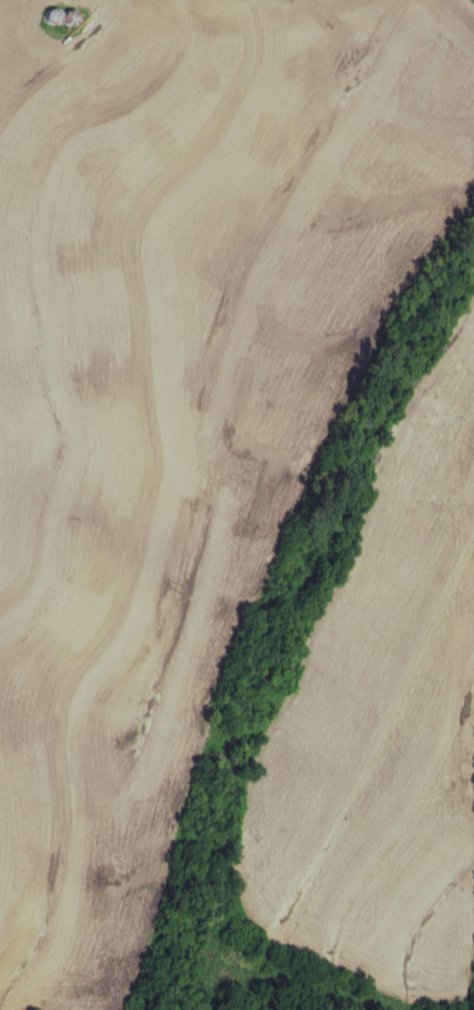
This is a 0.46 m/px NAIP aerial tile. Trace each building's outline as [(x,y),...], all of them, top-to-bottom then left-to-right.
[(45,11),(42,22),(70,28),(74,13),(59,10),(58,14),(45,11)]
